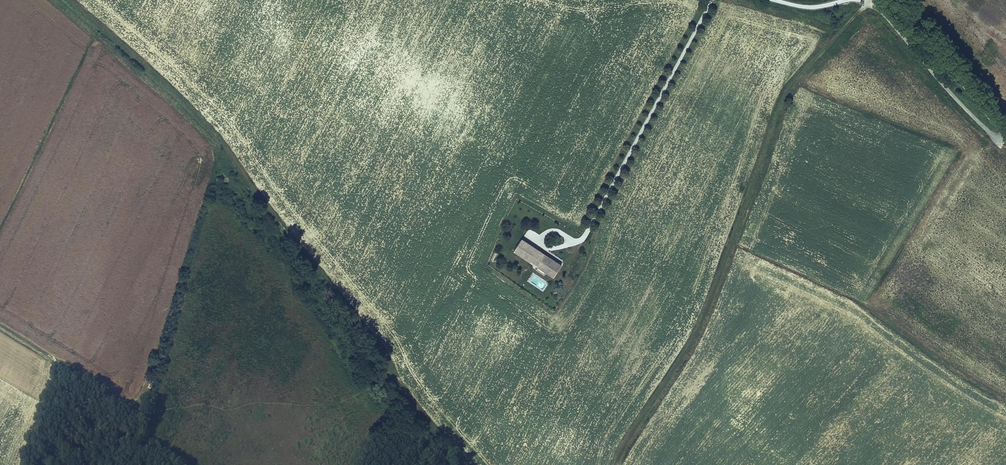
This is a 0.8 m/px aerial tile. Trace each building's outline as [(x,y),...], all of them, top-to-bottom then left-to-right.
[(543,255),(520,240),(513,251),(536,266),(543,255)] [(559,266),(543,255),(536,266),(552,277),(559,266)]
